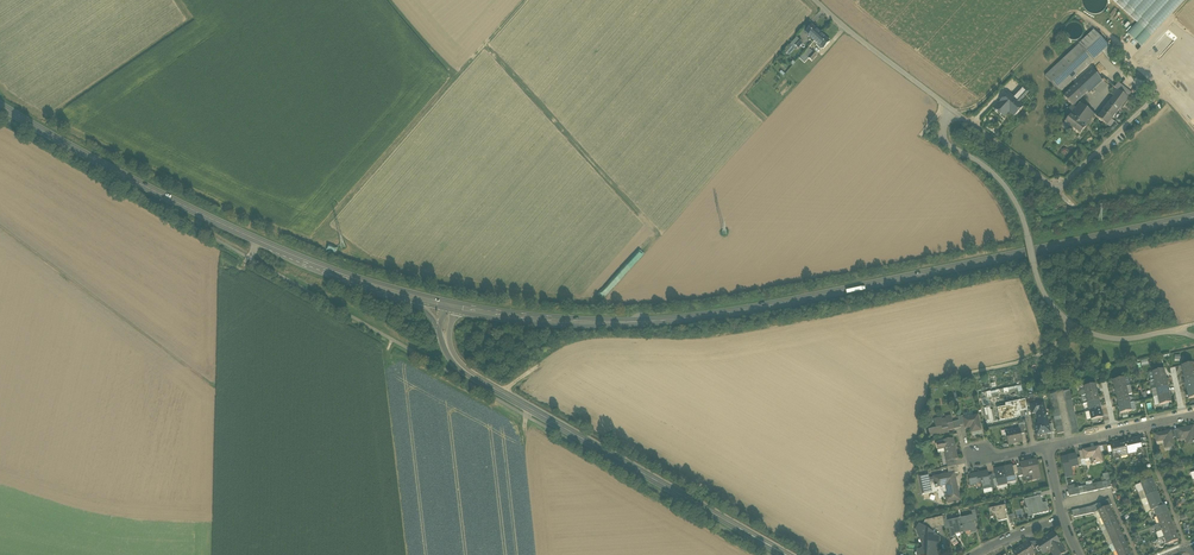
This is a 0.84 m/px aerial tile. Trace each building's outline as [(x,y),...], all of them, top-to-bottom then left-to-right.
[(1089,8),(1097,13),(1102,12),(1107,5),(1106,0),(1090,0),(1089,1),(1090,6),(1089,8)] [(1136,23),(1126,34),(1141,47),(1184,0),(1111,0),(1136,23)] [(1069,24),(1066,27),(1064,32),(1065,36),(1069,40),(1073,41),(1078,40),(1082,37),(1083,32),(1082,27),(1079,24),(1074,22),(1069,24)] [(804,33),(814,41),(821,33),(811,25),(804,33)] [(1094,31),(1079,45),(1094,61),(1102,53),(1108,60),(1115,54),(1094,31)] [(830,41),(821,33),(814,41),(823,49),(830,41)] [(795,47),(799,51),(804,45),(800,42),(795,47)] [(1079,45),(1063,59),(1078,75),(1094,61),(1079,45)] [(802,55),(812,63),(817,58),(807,49),(802,55)] [(1060,92),(1078,75),(1063,59),(1045,76),(1060,92)] [(1072,105),(1072,106),(1077,102),(1087,93),(1089,94),(1102,81),(1092,70),(1064,97),(1072,105)] [(1114,88),(1128,99),(1132,94),(1118,83),(1114,88)] [(1015,95),(1020,100),(1028,92),(1022,87),(1015,95)] [(1110,101),(1120,109),(1128,99),(1114,88),(1110,94),(1114,97),(1110,101)] [(994,109),(1003,117),(1009,111),(1010,110),(1013,110),(1016,113),(1022,107),(1018,103),(1012,98),(1008,94),(994,109)] [(1097,118),(1107,126),(1120,109),(1110,101),(1097,118)] [(1072,114),(1070,116),(1085,128),(1095,116),(1080,104),(1079,105),(1077,102),(1072,106),(1072,105),(1067,111),(1072,114)] [(1080,135),(1085,128),(1070,116),(1065,123),(1080,135)] [(1183,375),(1193,372),(1193,371),(1192,364),(1181,366),(1183,375)] [(1153,372),(1154,381),(1166,378),(1164,370),(1153,372)] [(1184,383),(1193,381),(1193,372),(1183,375),(1184,383)] [(1113,381),(1114,389),(1126,387),(1124,378),(1113,381)] [(1154,381),(1156,389),(1168,386),(1166,378),(1154,381)] [(1186,391),(1193,389),(1193,381),(1184,383),(1186,391)] [(1083,387),(1085,396),(1097,393),(1095,385),(1083,387)] [(1021,386),(986,391),(986,396),(1008,393),(1008,391),(1021,389),(1021,386)] [(1156,389),(1158,397),(1169,394),(1168,386),(1156,389)] [(1127,390),(1126,387),(1114,389),(1116,397),(1128,395),(1127,390)] [(1085,396),(1087,404),(1099,401),(1097,393),(1085,396)] [(1171,403),(1169,394),(1158,397),(1160,405),(1171,403)] [(1129,403),(1128,395),(1116,397),(1118,406),(1129,403)] [(1034,398),(1025,400),(1027,407),(1027,408),(1030,407),(1030,405),(1035,404),(1034,398)] [(1026,407),(1027,407),(1025,400),(1018,401),(1020,411),(1026,410),(1026,407)] [(997,409),(1000,421),(1016,417),(1016,416),(1019,415),(1019,411),(1020,411),(1018,401),(1017,402),(1017,403),(1012,404),(1013,406),(997,409)] [(1087,404),(1089,412),(1100,409),(1099,401),(1087,404)] [(1038,424),(1039,425),(1048,423),(1043,402),(1035,404),(1030,405),(1030,407),(1032,414),(1036,413),(1038,424)] [(1131,411),(1129,403),(1118,406),(1120,414),(1131,411)] [(994,409),(990,409),(990,407),(984,408),(985,415),(988,415),(989,422),(995,421),(994,409)] [(1102,418),(1100,409),(1089,412),(1091,420),(1102,418)] [(963,418),(964,425),(969,423),(970,428),(971,432),(981,430),(978,415),(963,418)] [(928,431),(929,436),(942,433),(942,434),(949,432),(948,431),(954,430),(952,423),(951,416),(934,420),(935,429),(928,431)] [(961,428),(960,425),(959,421),(952,423),(954,430),(961,428)] [(1048,425),(1048,423),(1039,425),(1038,424),(1034,425),(1037,435),(1049,433),(1050,433),(1048,425)] [(1189,444),(1193,443),(1193,431),(1193,426),(1177,430),(1179,440),(1188,438),(1189,444)] [(1005,432),(1008,445),(1022,442),(1021,434),(1020,429),(1019,429),(1005,432)] [(1163,439),(1165,448),(1174,446),(1172,438),(1171,432),(1171,431),(1155,435),(1156,440),(1163,439)] [(1139,438),(1125,441),(1127,452),(1135,451),(1136,455),(1142,454),(1141,449),(1141,446),(1139,440),(1139,438)] [(947,461),(947,462),(955,460),(957,460),(953,439),(942,441),(942,442),(936,443),(937,451),(945,450),(947,461)] [(1119,454),(1127,452),(1125,441),(1110,444),(1114,460),(1120,458),(1119,454)] [(1090,459),(1091,464),(1102,462),(1098,447),(1082,451),(1082,452),(1084,460),(1090,459)] [(1061,458),(1066,478),(1072,476),(1070,468),(1078,467),(1076,460),(1075,455),(1061,458)] [(1031,474),(1032,480),(1040,478),(1036,460),(1019,464),(1020,468),(1022,476),(1031,474)] [(958,473),(956,466),(947,468),(948,475),(953,474),(958,473)] [(1012,466),(1003,468),(1007,484),(1015,482),(1013,474),(1012,467),(1012,466)] [(998,486),(1007,484),(1003,468),(994,470),(996,479),(997,486),(998,486)] [(982,483),(983,489),(991,487),(989,476),(987,471),(969,475),(970,480),(969,480),(970,486),(982,483)] [(946,497),(947,502),(959,500),(955,484),(954,480),(953,474),(948,475),(929,479),(929,482),(934,480),(936,487),(946,485),(949,496),(946,497)] [(923,494),(923,495),(929,494),(929,493),(932,492),(929,482),(929,479),(928,475),(919,478),(922,494),(923,494)] [(1152,480),(1141,484),(1143,491),(1154,487),(1152,480)] [(1154,487),(1143,491),(1146,497),(1157,494),(1154,487)] [(1157,494),(1146,497),(1148,504),(1159,500),(1157,494)] [(1031,509),(1033,515),(1048,512),(1046,505),(1042,506),(1039,497),(1034,498),(1024,500),(1027,510),(1031,509)] [(1159,500),(1148,504),(1151,511),(1154,510),(1162,507),(1159,500)] [(996,514),(997,521),(1007,519),(1005,510),(1006,510),(1005,505),(989,508),(990,515),(996,514)] [(1154,510),(1156,517),(1167,513),(1165,506),(1162,507),(1154,510)] [(1097,512),(1101,519),(1111,514),(1108,507),(1105,508),(1102,510),(1099,511),(1097,512)] [(1170,520),(1167,513),(1156,517),(1159,524),(1170,520)] [(1101,519),(1103,525),(1114,520),(1111,514),(1101,519)] [(972,516),(959,519),(962,531),(970,529),(971,534),(976,533),(973,520),(972,516)] [(922,527),(929,532),(931,529),(944,526),(942,517),(925,521),(922,527)] [(955,532),(962,531),(959,519),(947,521),(947,525),(950,538),(952,538),(954,537),(956,537),(955,535),(955,532)] [(1103,525),(1106,532),(1117,527),(1114,520),(1103,525)] [(1170,520),(1159,524),(1161,531),(1172,527),(1170,520)] [(939,554),(936,553),(937,545),(939,544),(940,538),(929,532),(922,527),(919,525),(916,530),(919,538),(922,538),(925,540),(924,544),(921,545),(923,549),(921,550),(921,551),(920,554),(939,554)] [(1106,532),(1109,538),(1120,533),(1117,527),(1106,532)] [(1175,534),(1172,527),(1161,531),(1164,538),(1175,534)] [(1053,554),(1061,554),(1065,553),(1059,544),(1059,543),(1052,533),(1036,543),(1043,554),(1050,550),(1053,548),(1055,551),(1052,553),(1053,554)] [(1109,538),(1112,545),(1123,540),(1120,533),(1109,538)] [(1175,534),(1164,538),(1167,545),(1178,541),(1175,534)] [(1164,546),(1167,545),(1164,538),(1156,541),(1159,548),(1160,549),(1164,547),(1164,546)] [(1115,551),(1126,546),(1123,540),(1112,545),(1109,546),(1112,553),(1115,551)] [(1033,545),(1035,549),(1039,554),(1042,554),(1043,554),(1036,543),(1033,545)] [(1014,554),(1031,554),(1034,554),(1034,553),(1032,551),(1028,545),(1027,544),(1012,553),(1014,554)] [(1117,554),(1124,554),(1129,553),(1126,546),(1115,551),(1117,554)]
